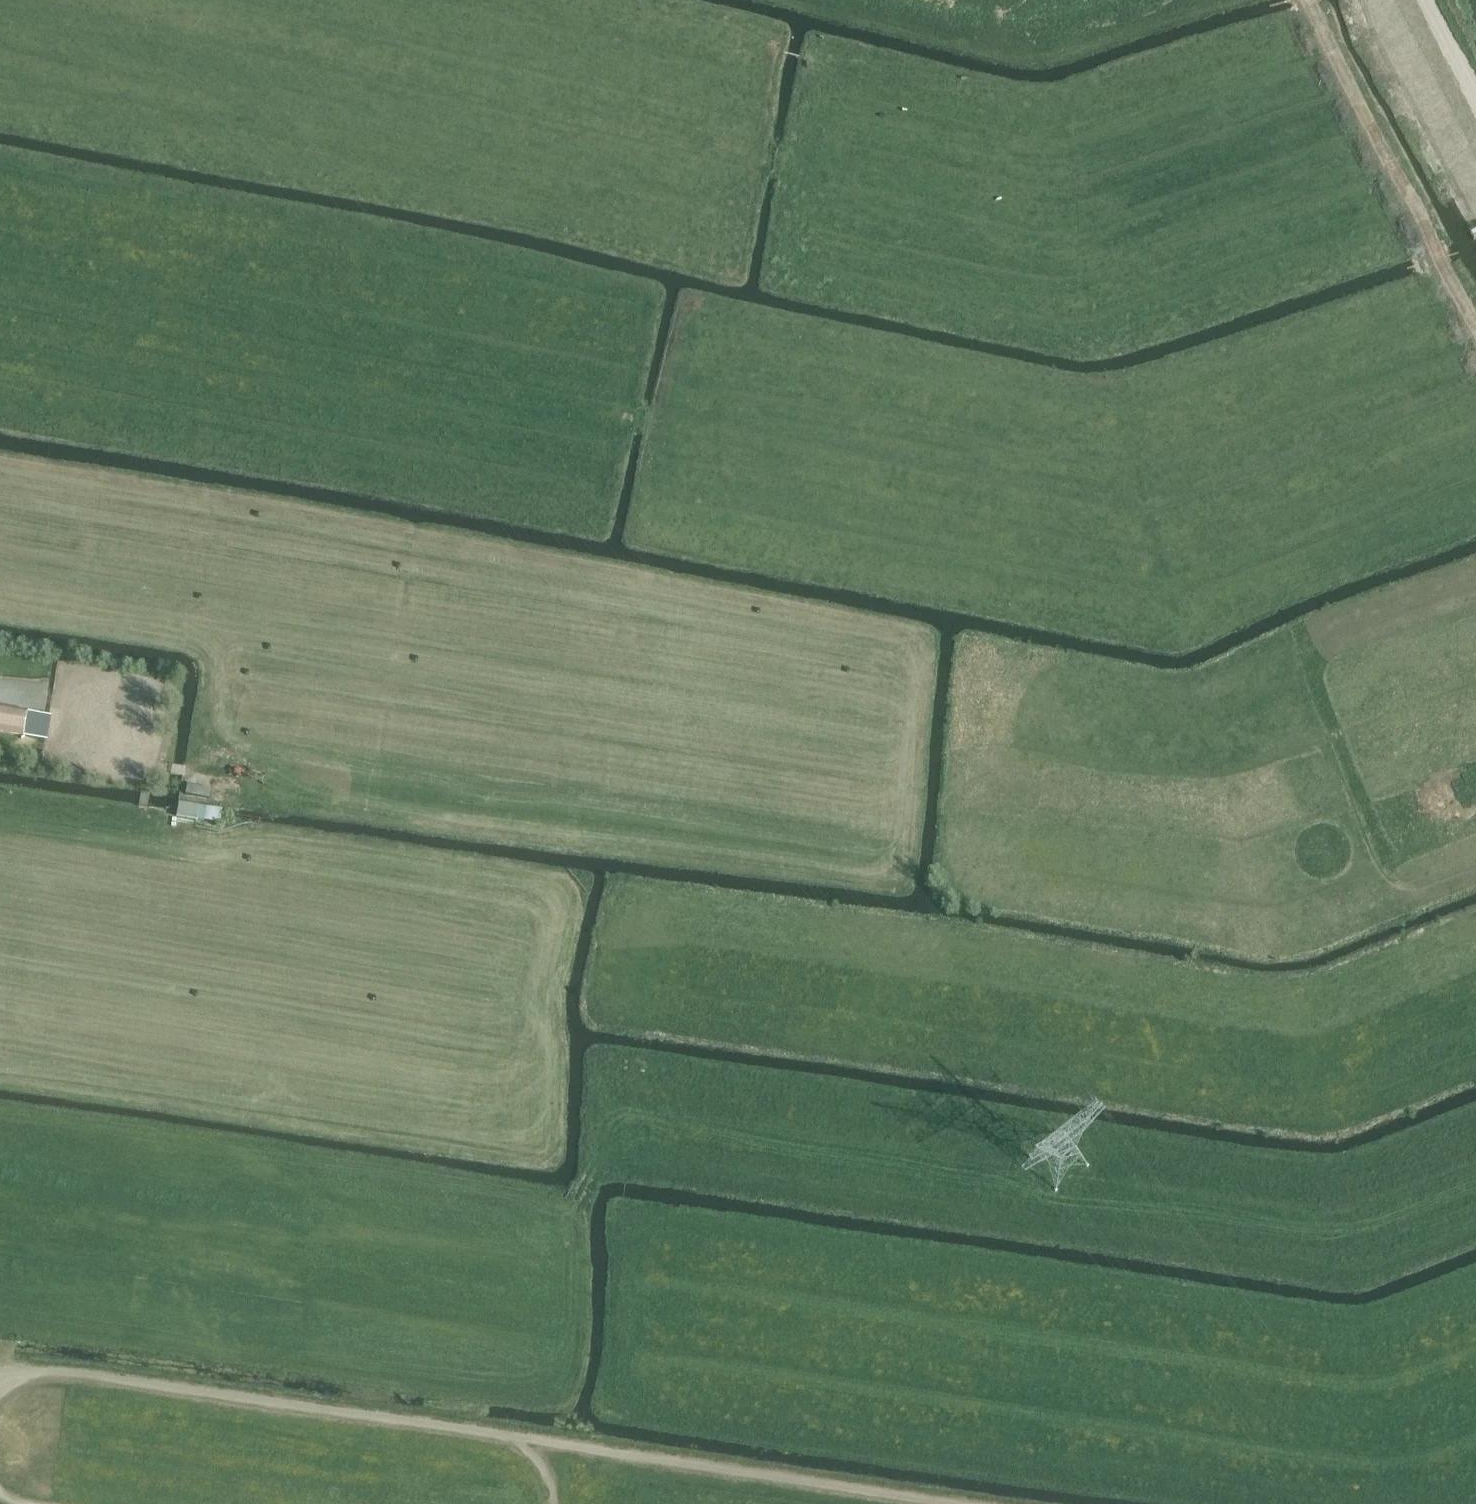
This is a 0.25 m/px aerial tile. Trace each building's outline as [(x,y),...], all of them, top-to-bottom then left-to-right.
[(0,710),(0,734),(24,738),(28,715),(0,710)] [(221,823),(223,810),(180,804),(178,816),(221,823)]
